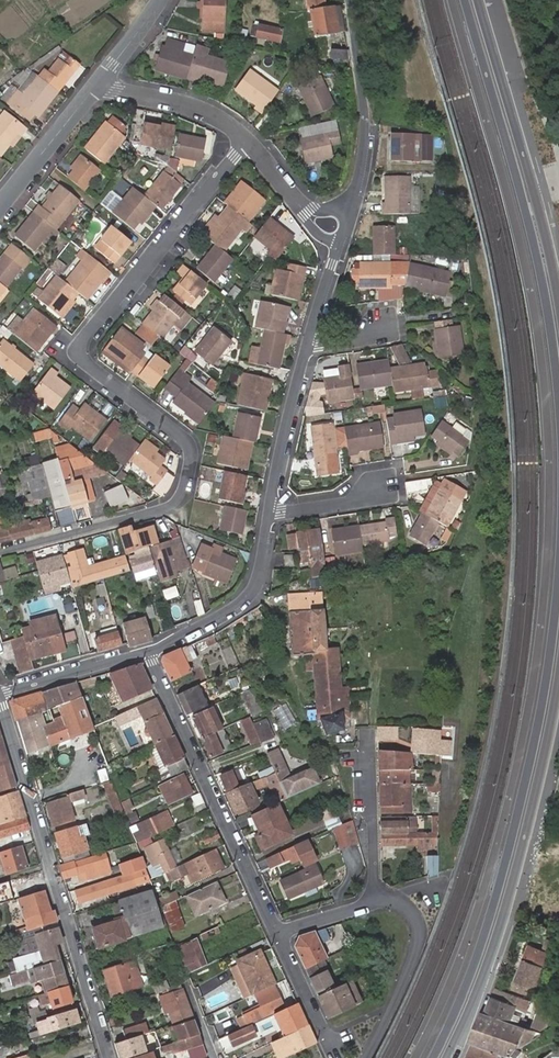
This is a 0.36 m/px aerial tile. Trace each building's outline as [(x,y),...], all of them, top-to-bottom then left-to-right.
[(202,32),(222,34),(224,0),(204,0),(202,32)] [(306,12),(310,11),(317,38),(339,32),(333,6),(325,8),(323,0),(304,0),(306,12)] [(282,31),(259,27),(256,40),(280,44),(282,31)] [(157,69),(188,77),(194,55),(183,52),(185,44),(168,40),(166,47),(163,46),(157,69)] [(347,51),(331,50),(331,59),(347,59),(347,51)] [(194,55),(188,77),(196,79),(197,76),(223,83),(229,61),(195,51),(194,55)] [(66,66),(48,77),(62,88),(63,88),(70,80),(69,79),(76,71),(77,72),(86,61),(78,54),(66,66)] [(257,107),(264,112),(280,91),(251,69),(237,88),(259,104),(257,107)] [(29,92),(17,101),(34,115),(39,109),(43,112),(62,88),(48,77),(33,89),(30,93),(29,92)] [(321,77),(299,87),(313,118),(334,108),(321,77)] [(0,121),(0,146),(7,152),(17,139),(18,138),(16,136),(29,119),(12,106),(0,121)] [(18,138),(17,139),(20,141),(35,124),(29,119),(16,136),(18,138)] [(107,123),(85,151),(104,166),(126,139),(122,136),(127,131),(113,119),(109,125),(107,123)] [(340,144),(336,122),(315,126),(318,137),(301,140),(305,163),(332,157),(330,146),(340,144)] [(172,151),(177,127),(161,124),(160,128),(144,125),(140,144),(172,151)] [(315,126),(299,129),(301,140),(318,137),(315,126)] [(180,134),(176,157),(200,161),(205,139),(180,134)] [(414,134),(392,134),(391,160),(413,161),(414,134)] [(432,159),(433,135),(414,134),(413,161),(422,161),(422,159),(432,159)] [(10,155),(7,152),(0,146),(0,167),(10,155)] [(75,171),(85,159),(81,156),(71,168),(75,171)] [(75,171),(68,179),(85,193),(100,172),(85,159),(75,171)] [(182,186),(186,181),(168,167),(164,172),(182,186)] [(157,209),(161,212),(182,186),(164,172),(143,198),(157,209)] [(381,203),(382,214),(409,214),(408,193),(408,177),(384,177),(384,203),(381,203)] [(242,181),(225,203),(229,207),(248,222),(265,200),(242,181)] [(78,202),(60,188),(52,197),(48,203),(42,210),(39,207),(34,213),(52,229),(55,231),(78,202)] [(111,215),(132,231),(138,224),(141,220),(145,223),(157,209),(143,198),(133,189),(111,215)] [(416,193),(408,193),(409,214),(416,214),(416,193)] [(113,209),(121,201),(113,194),(106,202),(113,209)] [(208,226),(202,234),(216,245),(223,251),(241,228),(245,231),(251,224),(248,222),(229,207),(219,219),(211,229),(208,226)] [(52,229),(34,213),(14,237),(33,252),(42,242),(52,229)] [(216,216),(208,226),(211,229),(219,219),(216,216)] [(285,234),(268,220),(254,237),(270,250),(272,248),(280,256),(292,242),(283,235),(285,234)] [(371,226),(371,256),(394,255),(393,226),(371,226)] [(113,266),(130,244),(111,228),(99,243),(107,249),(101,256),(113,266)] [(55,231),(52,229),(42,242),(47,246),(57,233),(55,231)] [(293,241),(285,234),(283,235),(292,242),(293,241)] [(12,245),(0,261),(0,285),(5,289),(29,259),(12,245)] [(223,251),(216,245),(197,269),(213,282),(232,258),(223,251)] [(272,248),(270,250),(279,257),(280,256),(272,248)] [(85,302),(109,273),(88,256),(65,285),(77,295),(85,302)] [(65,268),(55,260),(47,270),(51,273),(56,278),(65,268)] [(357,286),(389,286),(390,286),(390,283),(399,283),(403,282),(407,262),(356,263),(357,286)] [(403,282),(402,286),(444,295),(449,271),(407,262),(403,282)] [(303,286),(307,268),(291,265),(290,272),(278,270),(272,296),(295,301),(298,285),(303,286)] [(190,306),(207,286),(184,267),(177,275),(182,279),(185,282),(175,294),(190,306)] [(44,282),(51,273),(47,270),(40,279),(44,282)] [(77,295),(65,285),(56,278),(43,294),(38,301),(62,321),(70,310),(67,308),(77,295)] [(185,282),(182,279),(172,292),(175,294),(185,282)] [(389,286),(386,299),(396,297),(399,283),(390,283),(390,286),(389,286)] [(43,294),(37,289),(32,296),(38,301),(43,294)] [(162,341),(184,313),(165,297),(160,304),(152,313),(142,325),(145,328),(159,338),(162,341)] [(149,311),(152,313),(160,304),(157,301),(149,311)] [(261,303),(256,329),(264,331),(283,335),(288,308),(261,303)] [(22,323),(12,335),(14,338),(35,312),(32,310),(22,323)] [(14,338),(35,354),(55,329),(35,312),(14,338)] [(22,323),(15,318),(6,331),(12,335),(22,323)] [(451,328),(450,319),(433,321),(435,330),(438,357),(461,354),(458,327),(451,328)] [(142,325),(136,334),(139,336),(145,328),(142,325)] [(104,350),(132,372),(142,359),(159,338),(145,328),(139,336),(148,343),(144,348),(121,329),(104,350)] [(213,330),(195,353),(211,367),(230,343),(213,330)] [(277,369),(279,368),(286,335),(283,335),(264,331),(257,365),(277,369)] [(0,345),(0,370),(19,385),(33,367),(2,342),(0,345)] [(405,344),(394,347),(398,366),(410,363),(405,344)] [(142,359),(132,372),(154,389),(169,369),(154,357),(148,363),(142,359)] [(388,368),(387,361),(356,366),(360,389),(391,384),(388,368)] [(391,384),(392,392),(437,386),(435,372),(426,373),(425,367),(422,368),(422,363),(388,368),(391,384)] [(317,398),(319,414),(329,412),(327,402),(352,398),(347,367),(336,369),(337,370),(337,376),(330,377),(322,378),(325,397),(317,398)] [(49,371),(31,395),(52,412),(68,390),(55,380),(57,377),(49,371)] [(178,372),(164,390),(176,400),(172,404),(199,425),(213,406),(187,386),(191,381),(178,372)] [(238,407),(265,413),(272,380),(244,374),(238,407)] [(317,398),(306,400),(308,415),(319,414),(317,398)] [(69,426),(90,444),(105,424),(84,407),(78,413),(73,420),(67,415),(58,426),(65,431),(69,426)] [(72,408),(67,415),(73,420),(78,413),(72,408)] [(383,419),(387,442),(395,441),(395,437),(409,435),(421,432),(417,408),(390,413),(391,417),(383,419)] [(234,440),(251,444),(255,444),(260,420),(239,415),(234,440)] [(460,453),(472,436),(454,424),(443,415),(431,433),(439,438),(452,447),(460,453)] [(473,430),(457,419),(454,424),(472,436),(473,430)] [(342,428),(347,455),(356,454),(356,450),(381,446),(377,422),(342,428)] [(95,445),(124,468),(129,462),(139,448),(129,440),(118,432),(120,429),(113,423),(95,445)] [(310,428),(316,467),(337,464),(331,424),(310,428)] [(131,438),(120,429),(118,432),(129,440),(131,438)] [(234,440),(222,437),(216,466),(236,470),(238,459),(247,461),(251,444),(234,440)] [(449,451),(452,447),(439,438),(437,442),(449,451)] [(158,453),(145,441),(142,445),(155,456),(158,453)] [(139,448),(129,462),(150,479),(147,482),(154,489),(157,485),(166,475),(159,469),(164,463),(155,456),(142,445),(139,448)] [(57,460),(71,507),(86,503),(80,481),(71,483),(67,471),(90,464),(69,449),(55,453),(57,460)] [(247,461),(238,459),(236,470),(245,472),(247,461)] [(54,512),(71,507),(57,460),(41,465),(42,466),(50,498),(54,512)] [(103,475),(90,464),(67,471),(71,483),(80,481),(88,479),(103,475)] [(42,466),(26,470),(32,495),(28,496),(30,503),(50,498),(42,466)] [(247,478),(225,473),(219,501),(241,506),(247,478)] [(173,480),(166,475),(157,485),(164,491),(173,480)] [(441,518),(450,522),(465,485),(444,475),(441,484),(432,503),(426,500),(422,510),(424,511),(441,518)] [(429,477),(406,481),(407,492),(431,488),(429,477)] [(94,501),(88,479),(80,481),(86,503),(94,501)] [(435,481),(426,500),(432,503),(441,484),(435,481)] [(107,508),(126,503),(121,488),(103,493),(107,508)] [(247,513),(225,508),(221,532),(243,537),(247,513)] [(441,518),(424,511),(414,533),(431,541),(441,518)] [(358,526),(360,543),(386,539),(385,535),(393,534),(390,517),(383,518),(383,522),(358,526)] [(29,518),(15,521),(17,526),(31,523),(29,518)] [(10,540),(50,530),(47,519),(31,523),(17,526),(15,521),(6,523),(6,524),(7,526),(10,540)] [(10,540),(7,526),(0,527),(0,542),(10,540)] [(335,553),(361,549),(360,543),(358,526),(331,530),(335,553)] [(130,535),(128,527),(119,530),(126,553),(146,547),(146,546),(154,544),(149,529),(130,535)] [(175,527),(167,529),(170,539),(178,537),(175,527)] [(311,567),(324,565),(317,530),(294,534),(297,550),(307,547),(308,553),(310,561),(311,567)] [(285,536),(288,551),(297,550),(294,534),(285,536)] [(149,547),(159,578),(187,570),(177,539),(149,547)] [(146,547),(135,551),(136,554),(130,555),(131,560),(129,561),(133,573),(152,566),(146,547)] [(208,574),(207,577),(226,584),(236,561),(219,554),(217,557),(209,554),(210,551),(200,547),(192,567),(202,572),(208,574)] [(71,587),(102,578),(129,570),(124,556),(112,559),(113,562),(86,571),(85,567),(79,549),(67,552),(63,554),(63,555),(65,564),(70,581),(71,587)] [(285,552),(284,564),(296,565),(296,553),(285,552)] [(299,555),(299,563),(310,561),(308,553),(299,555)] [(43,589),(70,581),(65,564),(63,555),(35,562),(38,571),(43,589)] [(113,562),(112,559),(85,567),(86,571),(113,562)] [(326,652),(321,592),(288,594),(292,654),(314,652),(318,719),(321,719),(326,734),(344,728),(343,717),(349,717),(347,684),(340,685),(337,651),(326,652)] [(143,615),(144,617),(153,614),(149,602),(140,605),(143,615)] [(151,639),(150,636),(144,617),(143,615),(120,623),(126,643),(127,646),(151,639)] [(53,624),(51,619),(30,625),(32,630),(53,624)] [(59,644),(62,643),(56,623),(53,624),(59,644)] [(28,653),(29,659),(55,651),(54,646),(59,644),(53,624),(32,630),(22,633),(23,637),(28,653)] [(116,631),(93,638),(97,651),(120,644),(116,631)] [(213,635),(204,638),(208,647),(216,643),(213,635)] [(23,637),(10,640),(19,673),(32,669),(29,659),(28,653),(23,637)] [(190,670),(180,648),(164,655),(163,660),(171,679),(190,670)] [(140,662),(109,671),(123,701),(152,688),(140,662)] [(91,729),(84,710),(86,709),(76,681),(11,701),(26,753),(91,729)] [(206,693),(201,683),(178,693),(187,713),(207,704),(202,695),(206,693)] [(261,711),(260,708),(251,687),(242,691),(252,715),(261,711)] [(211,703),(206,693),(202,695),(207,704),(211,703)] [(173,734),(156,698),(123,714),(125,719),(141,712),(149,728),(144,730),(143,734),(144,736),(147,737),(152,735),(155,743),(173,734)] [(192,716),(201,737),(223,727),(213,706),(192,716)] [(252,722),(249,716),(241,719),(252,744),(261,740),(252,722)] [(264,717),(252,722),(261,740),(272,736),(264,717)] [(394,724),(376,724),(377,735),(394,735),(394,724)] [(223,727),(201,737),(210,756),(222,751),(217,741),(227,736),(223,727)] [(438,732),(418,730),(416,751),(434,753),(444,754),(450,755),(451,744),(441,743),(437,742),(438,732)] [(9,763),(0,732),(0,765),(9,763)] [(188,767),(173,734),(155,743),(151,745),(166,778),(188,767)] [(231,746),(227,736),(217,741),(222,751),(231,746)] [(377,739),(377,746),(389,747),(389,739),(377,739)] [(99,741),(105,757),(109,756),(103,740),(99,741)] [(411,751),(377,747),(377,768),(407,767),(411,767),(411,751)] [(312,766),(291,776),(278,748),(267,753),(275,770),(287,797),(319,782),(312,766)] [(4,789),(16,785),(9,763),(0,765),(0,791),(4,789)] [(112,763),(108,765),(118,790),(122,788),(112,763)] [(377,768),(378,781),(402,781),(402,771),(407,771),(407,767),(377,768)] [(220,776),(227,792),(248,782),(242,768),(231,773),(231,771),(220,776)] [(277,802),(287,797),(275,770),(248,782),(227,792),(235,810),(244,806),(245,809),(258,803),(251,789),(268,781),(277,802)] [(434,773),(434,781),(439,781),(442,781),(442,773),(434,773)] [(171,790),(176,799),(192,792),(184,774),(161,785),(165,793),(171,790)] [(120,801),(112,778),(103,781),(115,813),(124,811),(120,801)] [(402,781),(378,781),(378,811),(402,810),(402,781)] [(438,790),(439,781),(434,781),(428,781),(427,790),(438,790)] [(83,788),(66,793),(67,796),(48,803),(54,825),(78,817),(77,813),(74,815),(69,801),(85,796),(83,788)] [(0,795),(0,804),(8,801),(11,810),(0,813),(0,814),(3,823),(26,816),(17,789),(0,795)] [(169,803),(176,799),(171,790),(165,793),(169,803)] [(197,807),(205,803),(200,792),(192,795),(197,807)] [(439,805),(440,793),(431,793),(430,812),(439,813),(439,809),(439,805)] [(130,796),(124,799),(129,811),(134,809),(130,796)] [(11,810),(8,801),(0,804),(0,813),(11,810)] [(260,833),(255,835),(261,847),(291,834),(276,802),(251,813),(260,833)] [(336,808),(334,803),(320,810),(328,829),(333,826),(341,823),(335,809),(336,808)] [(139,842),(175,825),(168,810),(146,820),(147,821),(140,824),(143,829),(135,833),(139,842)] [(251,813),(246,816),(255,835),(260,833),(251,813)] [(379,820),(379,831),(415,830),(415,813),(387,814),(387,820),(379,820)] [(26,816),(3,823),(0,824),(0,836),(29,828),(26,816)] [(351,820),(341,823),(347,845),(357,842),(351,820)] [(347,845),(341,823),(333,826),(339,847),(347,845)] [(57,833),(66,863),(91,856),(87,843),(82,844),(80,837),(90,834),(87,824),(57,833)] [(134,828),(135,833),(143,829),(140,824),(134,828)] [(221,837),(217,829),(203,836),(206,844),(221,837)] [(415,830),(379,831),(379,843),(405,842),(406,851),(426,850),(426,876),(435,873),(437,830),(415,830)] [(266,858),(270,866),(290,857),(292,861),(300,858),(304,870),(281,881),(289,897),(323,881),(313,860),(317,859),(308,838),(266,858)] [(149,854),(167,846),(164,839),(146,847),(149,854)] [(28,867),(21,844),(0,851),(7,873),(28,867)] [(182,864),(173,844),(168,847),(177,867),(182,864)] [(122,874),(143,868),(135,845),(114,851),(122,874)] [(168,847),(167,846),(149,854),(153,865),(161,862),(166,872),(169,870),(177,867),(168,847)] [(182,864),(177,867),(169,870),(173,878),(185,872),(190,881),(222,865),(214,849),(182,864)] [(61,865),(64,875),(77,872),(79,878),(111,868),(107,852),(91,856),(66,863),(61,865)] [(78,901),(146,881),(142,869),(75,890),(78,901)] [(173,878),(169,870),(166,872),(162,874),(166,882),(173,878)] [(225,901),(215,881),(186,895),(195,915),(225,901)] [(11,899),(8,892),(2,893),(0,885),(0,902),(11,899)] [(98,948),(166,927),(159,908),(157,909),(152,889),(119,899),(124,918),(92,928),(98,948)] [(54,913),(53,909),(49,910),(43,890),(19,897),(26,921),(54,913)] [(159,900),(162,907),(174,901),(171,894),(159,900)] [(160,907),(169,932),(184,926),(174,901),(162,907),(160,907)] [(56,920),(54,913),(26,921),(28,929),(56,920)] [(220,932),(217,926),(201,934),(203,940),(220,932)] [(62,939),(58,927),(29,936),(32,948),(39,946),(44,963),(59,959),(54,942),(62,939)] [(299,936),(295,947),(305,967),(315,963),(327,957),(316,930),(299,936)] [(188,972),(208,963),(196,938),(177,947),(188,972)] [(530,944),(513,987),(533,994),(536,986),(542,988),(554,953),(530,944)] [(251,994),(275,983),(268,967),(264,968),(257,952),(237,961),(251,994)] [(4,963),(8,974),(9,974),(37,965),(34,954),(4,963)] [(67,985),(59,959),(44,963),(37,965),(9,974),(11,983),(29,977),(31,982),(43,978),(47,991),(67,985)] [(136,959),(105,969),(113,994),(144,984),(136,959)] [(237,961),(228,965),(243,998),(251,994),(237,961)] [(315,963),(305,967),(317,995),(333,987),(326,971),(320,974),(315,963)] [(151,987),(154,993),(169,987),(166,980),(151,987)] [(317,995),(327,1017),(359,1002),(348,980),(333,987),(317,995)] [(71,1000),(67,985),(47,991),(37,994),(41,1004),(46,1002),(48,1007),(71,1000)] [(276,986),(257,995),(266,1015),(285,1007),(276,986)] [(521,1047),(543,1031),(540,1030),(547,1025),(558,1003),(547,999),(534,1028),(520,1023),(521,1020),(526,1022),(527,1019),(522,1017),(517,1011),(520,1004),(532,1009),(535,1001),(531,1000),(531,999),(498,987),(490,1005),(476,1041),(502,1052),(510,1055),(514,1056),(518,1046),(521,1047)] [(193,1019),(182,988),(165,995),(174,1025),(193,1019)] [(289,1034),(307,1025),(297,1003),(279,1011),(289,1034)] [(38,1020),(36,1014),(24,1018),(28,1033),(18,1036),(19,1040),(78,1022),(74,1009),(38,1020)] [(253,1010),(244,1014),(248,1023),(256,1019),(253,1010)] [(193,1019),(174,1025),(178,1041),(199,1034),(193,1019)] [(123,1040),(140,1035),(146,1033),(143,1025),(120,1032),(123,1040)] [(275,1040),(283,1057),(316,1043),(307,1025),(289,1034),(275,1040)] [(249,1027),(231,1035),(235,1045),(254,1037),(249,1027)] [(206,1052),(199,1034),(178,1041),(161,1046),(162,1051),(171,1049),(172,1053),(194,1046),(198,1055),(206,1052)] [(114,1043),(119,1057),(121,1057),(145,1051),(140,1035),(123,1040),(114,1043)] [(231,1035),(220,1040),(224,1050),(235,1045),(231,1035)] [(502,1052),(476,1041),(468,1057),(500,1057),(502,1052)]
